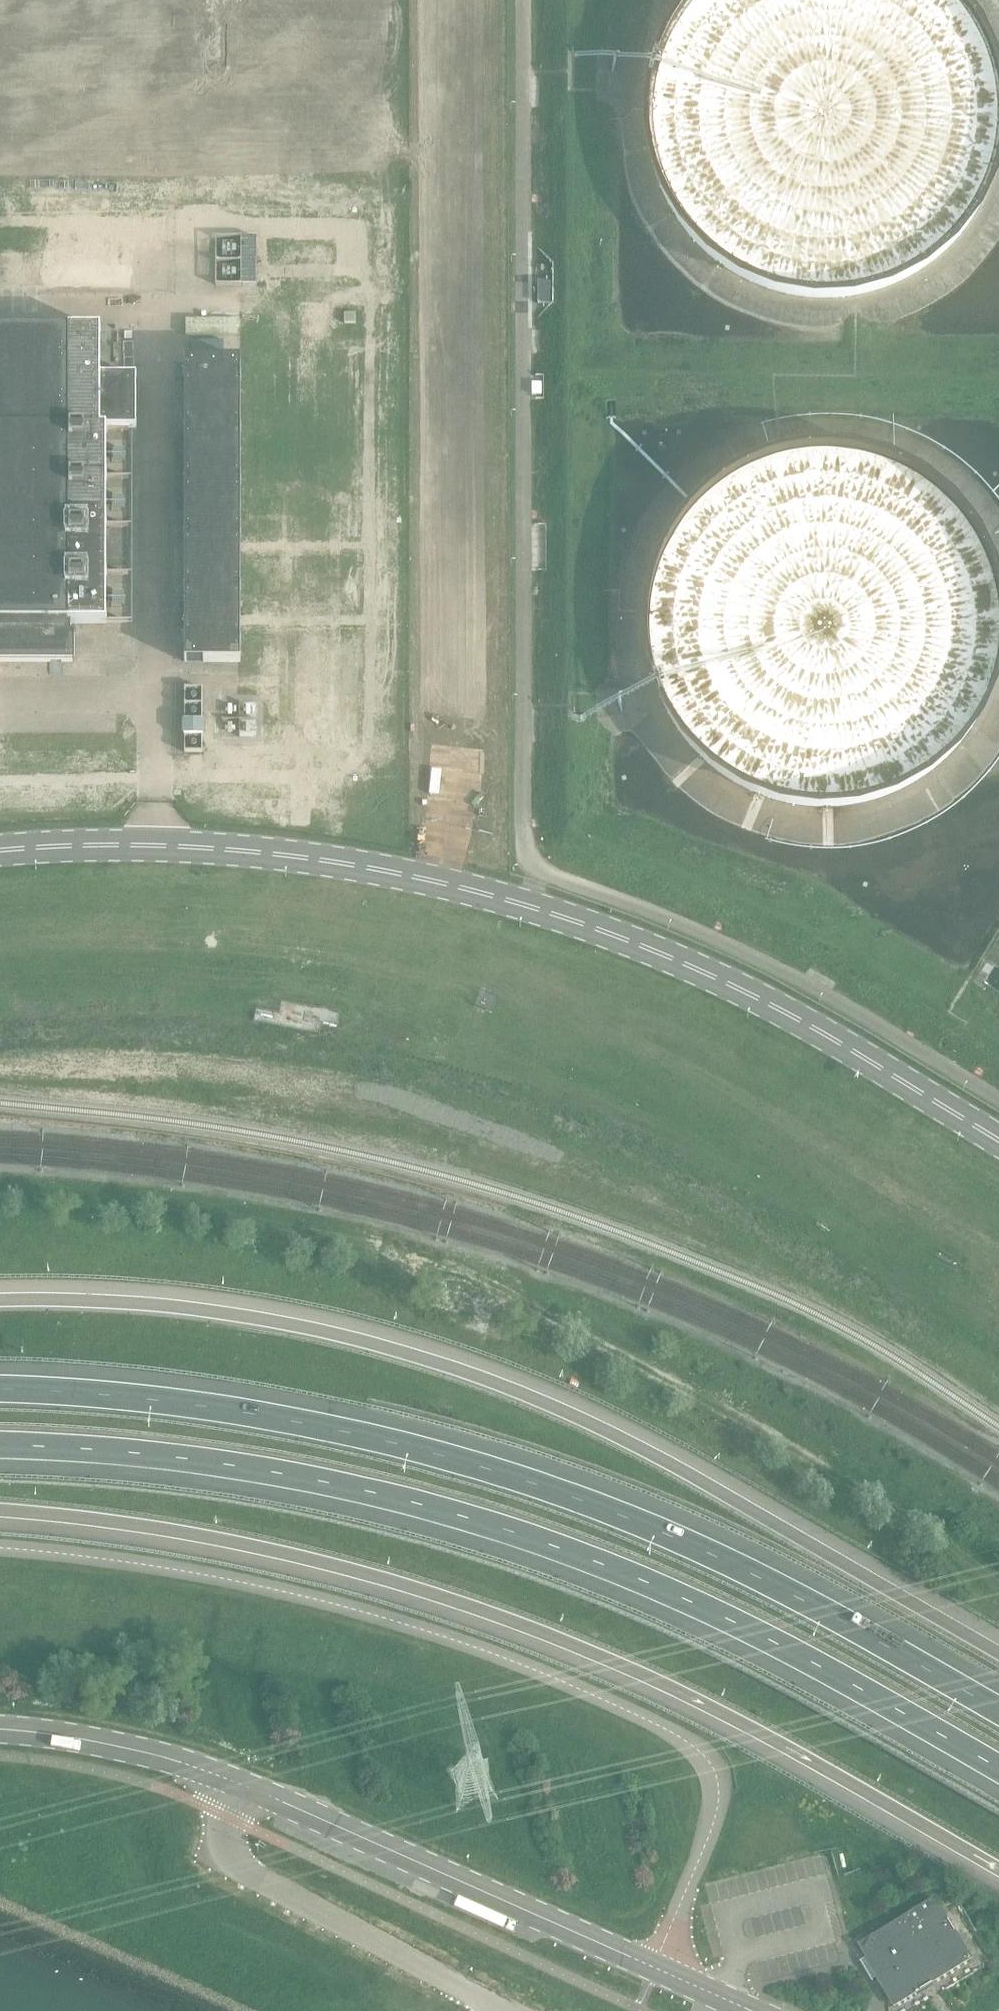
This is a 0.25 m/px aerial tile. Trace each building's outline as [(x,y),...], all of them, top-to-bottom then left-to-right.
[(77,52),(77,0),(0,0),(0,52),(77,52)] [(205,60),(253,60),(253,0),(205,0),(205,60)] [(982,200),(998,160),(998,46),(995,29),(975,0),(685,0),(664,32),(650,90),(656,149),(681,204),(721,247),(774,274),(833,283),(891,272),(943,244),(982,200)] [(65,213),(21,213),(21,270),(65,270),(65,213)] [(155,213),(110,213),(110,270),(155,270),(155,213)] [(257,236),(241,236),(241,285),(257,285),(257,236)] [(0,330),(0,662),(75,662),(75,634),(72,634),(72,624),(105,624),(106,426),(100,426),(101,330),(0,330)] [(185,361),(185,662),(241,662),(241,361),(185,361)] [(987,716),(998,689),(998,536),(972,493),(925,455),(869,434),(809,432),(750,450),(701,486),(689,503),(666,537),(649,596),(654,657),(678,714),(719,759),(773,789),(834,799),(893,789),(946,760),(987,716)] [(204,752),(204,689),(183,689),(183,752),(204,752)] [(932,1898),(876,1933),(857,1944),(868,1962),(873,1959),(881,1973),(877,1976),(894,2004),(922,1986),(969,1957),(955,1935),(952,1937),(941,1920),(944,1918),(932,1898)]
